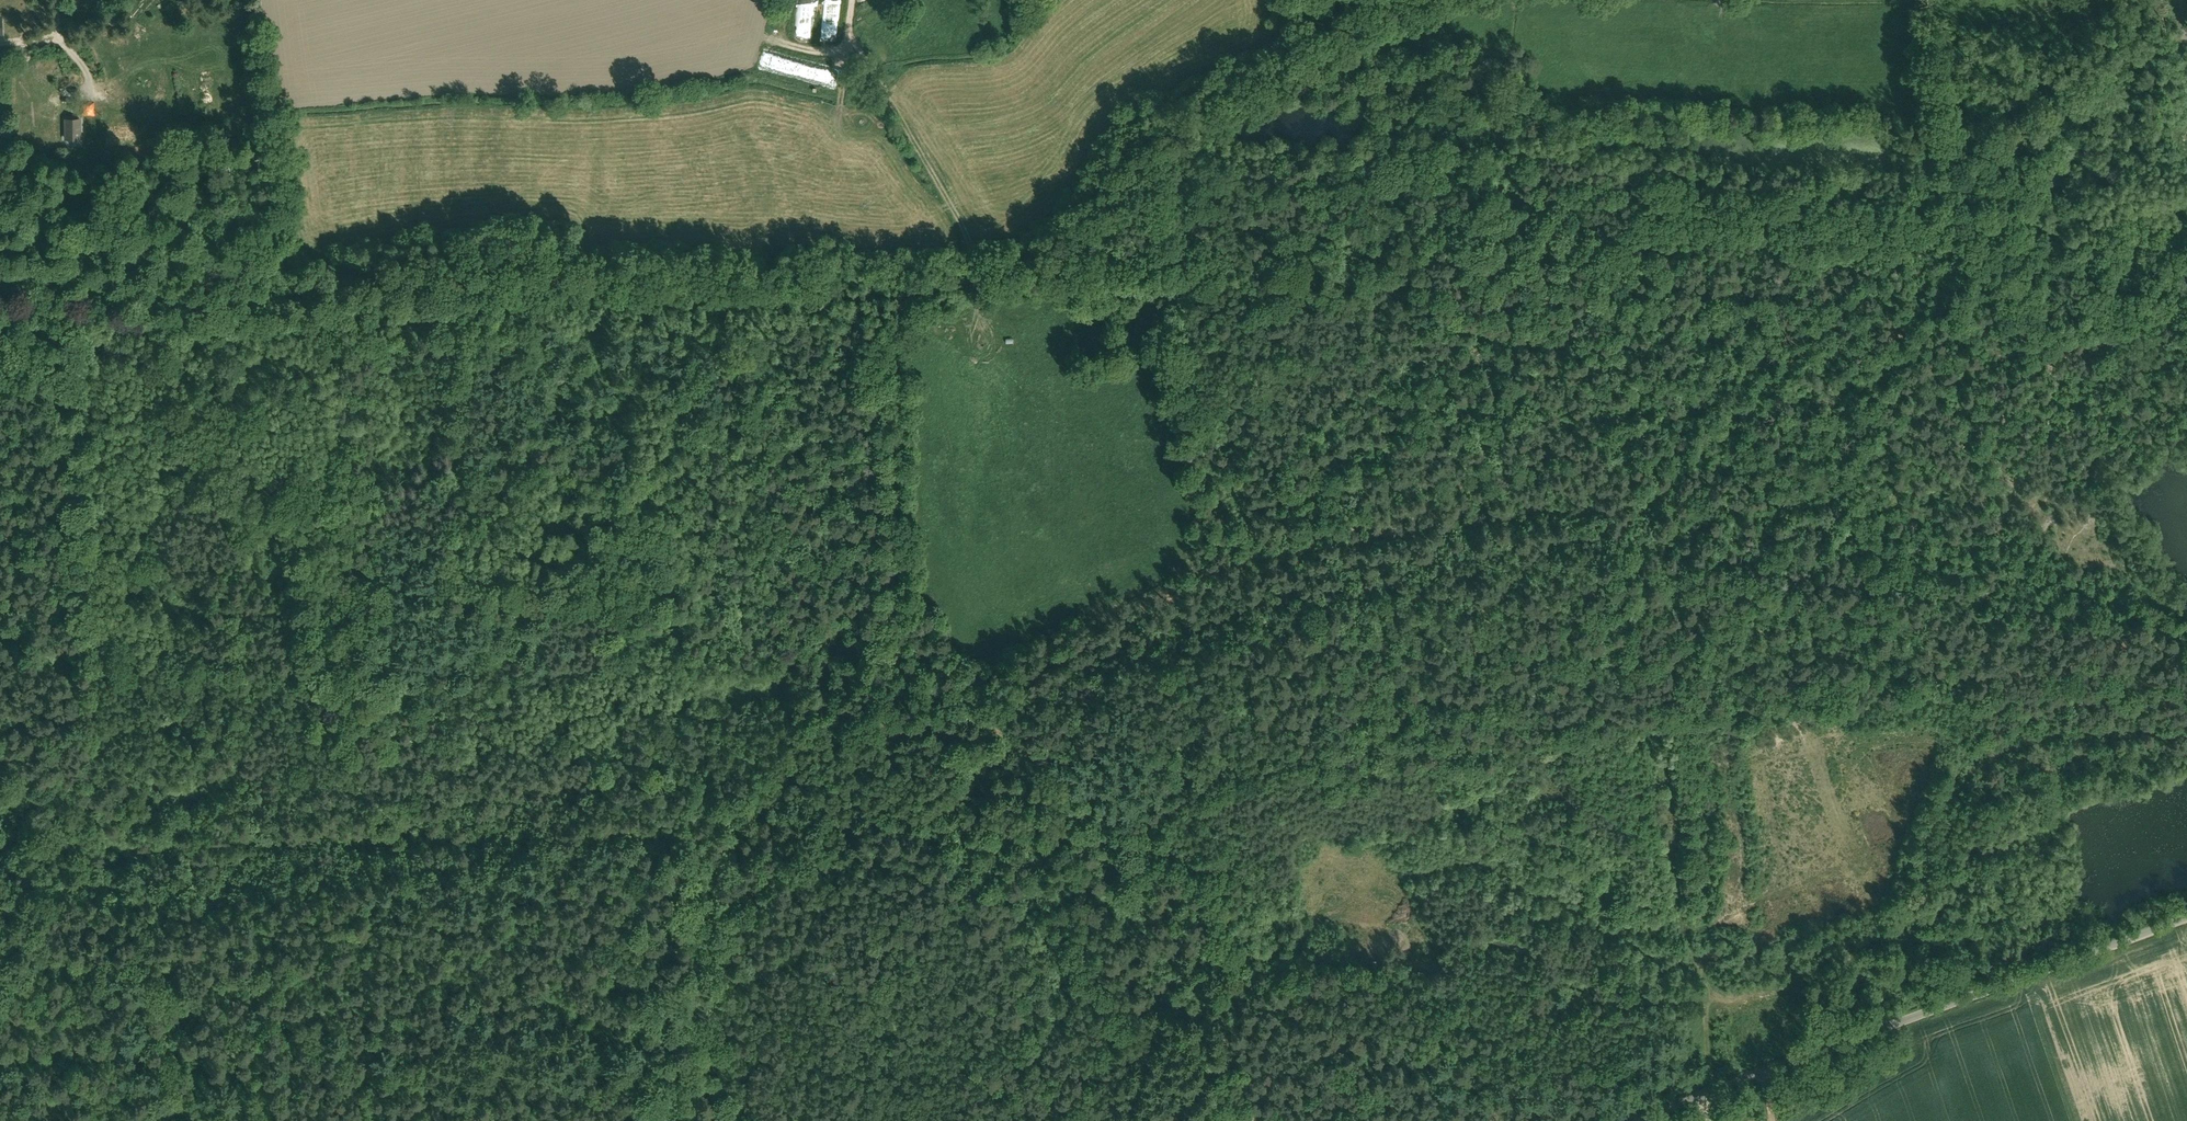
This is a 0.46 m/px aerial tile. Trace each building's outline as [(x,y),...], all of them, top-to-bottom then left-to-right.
[(85,118),(69,118),(68,141),(84,142),(85,118)]
